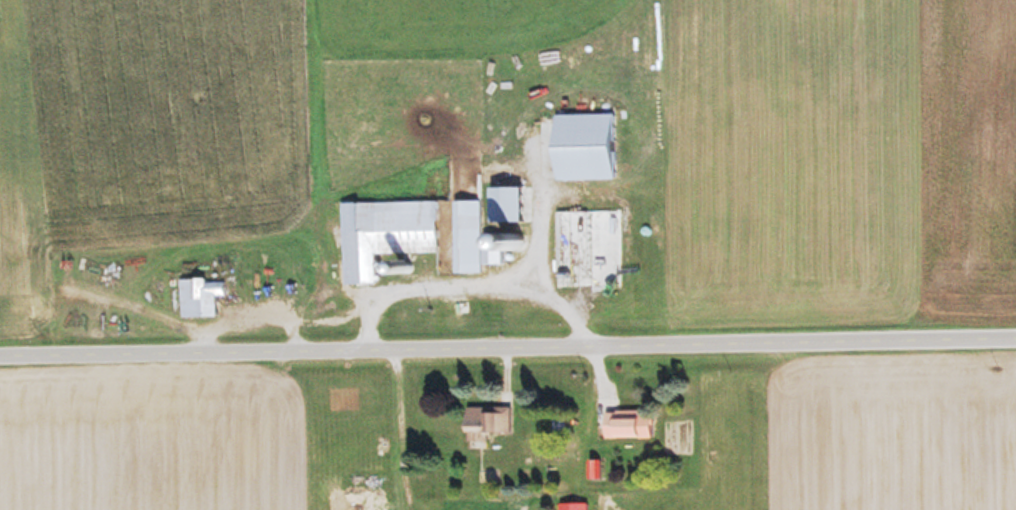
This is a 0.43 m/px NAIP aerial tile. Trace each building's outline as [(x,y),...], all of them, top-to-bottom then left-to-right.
[(564,182),(625,180),(623,114),(562,116),(564,182)] [(500,188),(500,223),(531,223),(531,188),(500,188)] [(348,204),(350,285),(381,285),(380,256),(444,255),(443,202),(348,204)] [(461,275),(485,275),(484,202),(460,202),(461,275)] [(489,265),(509,266),(509,249),(529,250),(529,237),(489,236),(489,265)] [(184,319),(225,319),(224,297),(233,297),(233,281),(184,281),(184,319)] [(517,408),(473,408),(473,441),(485,441),(485,435),(517,435),(517,408)] [(614,412),(614,439),(661,439),(661,412),(614,412)]
